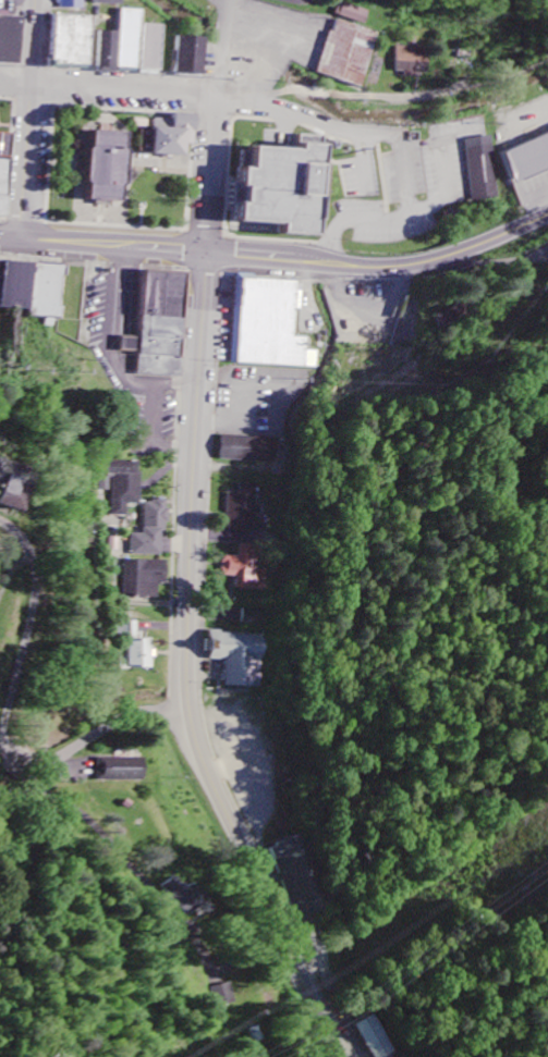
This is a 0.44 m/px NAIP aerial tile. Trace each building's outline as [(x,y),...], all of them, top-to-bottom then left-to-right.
[(59,10),(84,10),(84,0),(59,0),(59,10)] [(369,12),(342,3),(338,16),(364,25),(369,12)] [(94,65),(133,69),(137,9),(113,8),(113,29),(95,28),(94,65)] [(46,63),(85,65),(88,15),(49,13),(46,63)] [(14,62),(19,15),(0,14),(0,61),(14,62)] [(378,34),(335,21),(318,75),(362,88),(378,34)] [(139,22),(136,67),(156,67),(159,23),(139,22)] [(172,33),(199,34),(198,72),(170,72),(172,33)] [(397,76),(416,76),(416,73),(429,73),(429,48),(398,48),(397,76)] [(147,126),(168,127),(169,109),(192,110),(190,157),(147,157),(147,126)] [(4,212),(11,131),(0,130),(0,212),(4,212)] [(84,148),(87,145),(88,131),(121,131),(121,145),(122,149),(121,184),(118,189),(117,200),(84,199),(85,186),(83,182),(84,148)] [(516,183),(547,171),(547,136),(505,152),(516,183)] [(468,141),(477,204),(502,200),(493,137),(468,141)] [(245,147),(245,168),(234,168),(232,218),(275,221),(275,231),(312,234),(318,145),(291,144),(290,149),(245,147)] [(65,267),(6,263),(3,308),(34,310),(34,317),(62,319),(65,267)] [(134,369),(176,370),(182,271),(139,269),(134,369)] [(239,367),(243,280),(299,283),(296,339),(310,340),(309,353),(320,354),(319,370),(239,367)] [(277,439),(223,438),(222,462),(277,463),(277,439)] [(142,506),(140,462),(104,463),(104,485),(116,485),(117,517),(130,517),(130,506),(142,506)] [(229,530),(254,531),(255,515),(261,515),(262,495),(256,494),(257,486),(240,485),(239,496),(230,496),(229,530)] [(134,536),(134,557),(166,557),(166,502),(148,502),(148,536),(134,536)] [(263,592),(265,548),(238,546),(237,558),(223,557),(222,577),(236,578),(236,591),(263,592)] [(126,598),(159,599),(159,584),(167,585),(167,562),(127,561),(126,598)] [(242,625),(265,625),(265,610),(243,610),(242,625)] [(137,623),(124,623),(124,659),(120,659),(120,671),(152,670),(151,640),(138,640),(137,623)] [(259,689),(260,635),(209,634),(209,661),(224,661),(224,688),(259,689)] [(143,760),(99,759),(99,782),(143,782),(143,760)] [(300,835),(275,845),(295,891),(319,880),(300,835)] [(392,1055),(375,1015),(355,1024),(369,1056),(387,1056),(392,1055)]
